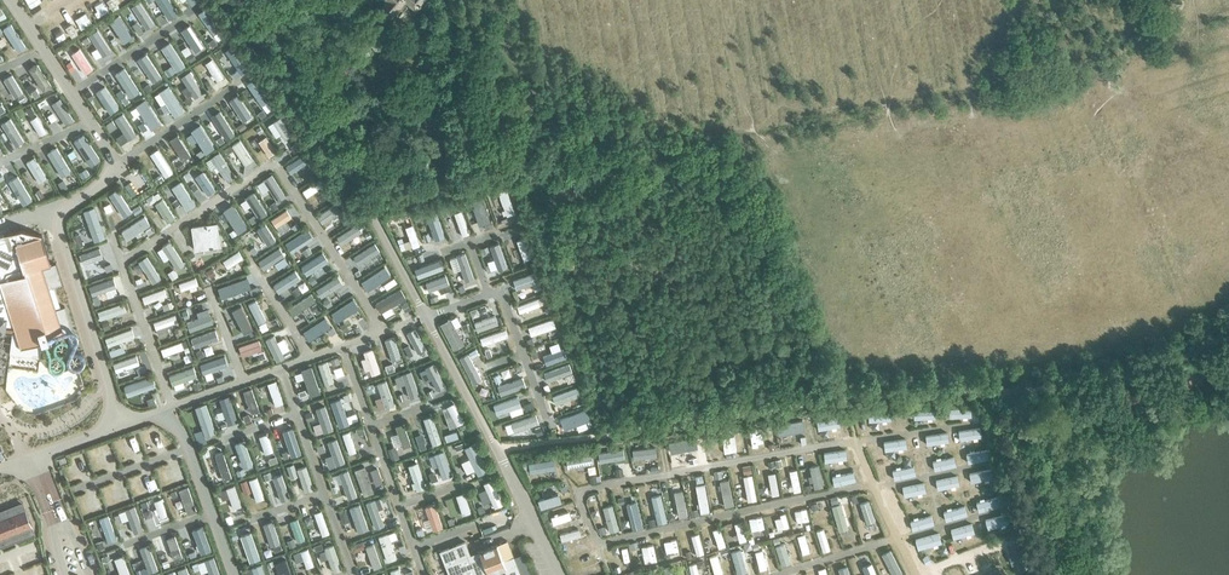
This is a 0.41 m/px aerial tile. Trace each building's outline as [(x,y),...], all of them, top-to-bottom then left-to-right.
[(390,15),(392,16),(405,0),(387,0),(388,1),(382,8),(390,15)] [(384,23),(390,15),(382,8),(375,16),(384,23)] [(363,26),(354,29),(362,53),(366,55),(370,54),(371,50),(363,26)] [(192,227),(195,250),(220,246),(217,224),(192,227)] [(265,225),(251,234),(256,241),(262,237),(265,242),(273,237),(265,225)] [(20,231),(0,237),(0,286),(12,326),(12,328),(10,354),(40,357),(42,340),(58,335),(64,333),(66,333),(72,331),(64,306),(60,307),(54,287),(62,285),(55,264),(50,266),(41,237),(20,231)] [(0,286),(0,330),(4,331),(4,327),(12,328),(12,326),(0,286)] [(947,411),(928,411),(928,419),(947,418),(947,411)] [(911,412),(892,413),(892,420),(911,419),(911,412)] [(880,415),(860,417),(861,423),(881,422),(880,415)] [(836,418),(814,421),(816,428),(837,425),(836,418)] [(789,425),(767,430),(769,441),(785,438),(785,435),(790,434),(789,425)] [(751,450),(758,450),(757,439),(759,438),(759,433),(756,434),(756,431),(749,432),(751,450)] [(723,437),(727,456),(734,455),(730,436),(723,437)] [(976,437),(957,440),(958,447),(976,444),(976,437)] [(697,440),(701,459),(708,457),(706,447),(709,447),(708,441),(705,442),(704,438),(697,440)] [(951,440),(931,443),(932,450),(952,447),(951,440)] [(675,443),(679,460),(686,458),(683,448),(686,447),(685,445),(683,445),(682,441),(675,443)] [(921,445),(901,449),(903,456),(922,452),(921,445)] [(652,448),(655,467),(662,465),(660,454),(662,454),(661,450),(659,451),(659,447),(652,448)] [(988,447),(970,450),(971,457),(989,454),(988,447)] [(627,475),(621,450),(613,452),(619,477),(627,475)] [(633,451),(626,453),(630,471),(638,469),(633,451)] [(890,451),(870,454),(871,461),(891,458),(890,451)] [(961,451),(940,455),(942,462),(962,458),(961,451)] [(931,456),(911,460),(913,467),(933,463),(931,456)] [(582,457),(576,457),(578,474),(585,473),(584,463),(586,462),(586,460),(583,460),(582,457)] [(844,458),(824,461),(825,468),(845,465),(844,458)] [(530,470),(548,467),(547,460),(529,464),(530,470)] [(897,462),(877,466),(879,473),(899,469),(897,462)] [(815,489),(824,487),(818,465),(809,467),(811,475),(808,476),(810,483),(813,482),(815,489)] [(856,468),(837,472),(839,479),(857,475),(856,468)] [(794,492),(801,491),(797,469),(789,471),(792,485),(790,486),(790,489),(793,488),(794,492)] [(768,474),(772,495),(779,494),(775,473),(768,474)] [(743,476),(748,501),(757,499),(752,474),(743,476)] [(997,474),(979,479),(981,486),(999,481),(997,474)] [(725,507),(734,505),(729,480),(720,481),(721,484),(718,485),(719,490),(721,489),(725,507)] [(970,481),(950,486),(952,493),(972,488),(970,481)] [(701,513),(710,512),(705,484),(696,485),(701,513)] [(187,487),(178,491),(186,515),(195,512),(187,487)] [(940,488),(920,493),(921,500),(941,495),(940,488)] [(983,491),(988,509),(995,507),(989,489),(983,491)] [(614,507),(609,490),(602,492),(604,500),(602,501),(604,509),(606,508),(607,509),(614,507)] [(674,492),(679,518),(688,516),(683,490),(674,492)] [(964,496),(970,514),(976,511),(971,493),(964,496)] [(544,508),(563,502),(560,495),(550,498),(549,495),(544,497),(545,499),(542,501),(544,508)] [(652,497),(658,523),(667,521),(661,495),(652,497)] [(910,496),(890,501),(892,508),(912,503),(910,496)] [(160,499),(153,501),(159,519),(166,516),(160,499)] [(942,501),(947,520),(954,518),(949,500),(942,501)] [(642,525),(636,503),(628,505),(634,527),(642,525)] [(848,528),(841,503),(832,506),(839,531),(848,528)] [(0,512),(0,549),(21,540),(20,537),(22,536),(34,531),(24,505),(11,510),(9,511),(8,509),(0,512)] [(920,507),(925,525),(932,523),(927,505),(920,507)] [(133,506),(124,510),(133,534),(142,531),(133,506)] [(777,510),(781,531),(788,530),(784,508),(777,510)] [(914,509),(895,512),(896,518),(915,515),(914,509)] [(554,524),(572,518),(569,511),(558,515),(558,513),(554,514),(555,516),(551,517),(554,524)] [(107,515),(98,519),(107,543),(116,539),(107,515)] [(609,532),(601,515),(594,518),(602,535),(609,532)] [(857,521),(865,543),(873,540),(865,518),(857,521)] [(756,522),(760,539),(767,538),(763,521),(756,522)] [(1008,521),(990,528),(992,534),(1010,528),(1008,521)] [(735,524),(740,542),(747,540),(742,522),(735,524)] [(972,524),(953,529),(955,536),(974,531),(972,524)] [(200,527),(191,530),(200,554),(209,551),(200,527)] [(713,530),(719,548),(726,545),(720,528),(713,530)] [(562,541),(581,536),(580,529),(560,534),(562,541)] [(817,531),(823,551),(830,549),(826,537),(829,536),(827,532),(825,532),(824,529),(817,531)] [(939,533),(945,551),(952,549),(946,531),(939,533)] [(1017,531),(997,539),(1000,546),(1020,537),(1017,531)] [(692,536),(697,555),(704,553),(699,534),(692,536)] [(797,536),(803,554),(810,552),(806,541),(809,540),(808,538),(806,538),(805,534),(797,536)] [(174,537),(165,540),(173,561),(182,558),(174,537)] [(668,540),(672,558),(679,556),(675,538),(668,540)] [(440,551),(450,574),(521,574),(508,540),(470,555),(465,542),(454,546),(440,551)] [(776,544),(782,566),(791,564),(788,552),(790,551),(789,546),(786,547),(785,541),(776,544)] [(989,542),(968,550),(971,557),(991,549),(989,542)] [(645,545),(649,564),(656,563),(652,543),(645,545)] [(572,559),(589,553),(587,545),(569,551),(572,559)] [(619,547),(623,566),(630,564),(626,545),(619,547)] [(147,546),(138,549),(147,573),(156,570),(147,546)] [(900,570),(897,563),(890,547),(883,550),(885,555),(883,556),(887,567),(882,569),(884,574),(888,574),(900,570)] [(731,551),(737,571),(744,569),(741,558),(744,557),(741,549),(739,550),(738,549),(731,551)] [(755,552),(760,570),(767,568),(762,550),(755,552)] [(715,574),(723,574),(717,555),(710,557),(715,574)] [(867,574),(873,574),(874,574),(868,556),(861,558),(867,574)] [(113,560),(119,574),(128,574),(121,557),(113,560)] [(1007,564),(1009,571),(1030,564),(1027,557),(1007,564)] [(203,561),(208,574),(219,574),(212,558),(203,561)] [(687,566),(689,574),(699,574),(696,563),(687,566)] [(847,566),(840,568),(842,574),(850,574),(847,566)] [(599,574),(598,567),(578,572),(579,574),(594,574),(599,574)]
